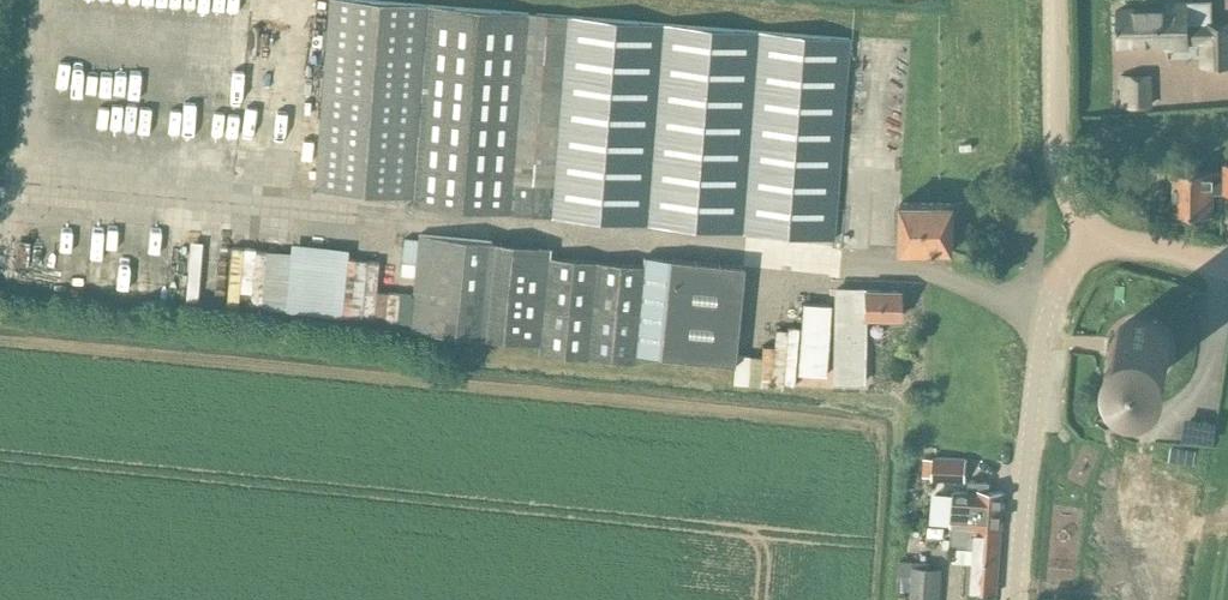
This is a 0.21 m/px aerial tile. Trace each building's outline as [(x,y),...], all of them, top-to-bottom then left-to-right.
[(427,5),(365,0),(327,0),(312,190),(414,197),(413,207),(835,240),(851,40),(427,5)] [(1117,10),(1118,43),(1165,42),(1190,41),(1203,41),(1204,66),(1227,65),(1227,22),(1213,22),(1188,23),(1188,3),(1166,4),(1166,9),(1150,10),(1117,10)] [(1150,75),(1121,76),(1123,107),(1151,105),(1150,75)] [(1174,215),(1213,215),(1213,193),(1227,193),(1227,163),(1224,163),(1224,172),(1175,171),(1174,215)] [(901,248),(929,249),(953,250),(954,204),(902,202),(901,248)] [(635,356),(734,364),(745,268),(643,258),(643,267),(550,257),(551,248),(419,234),(410,332),(540,344),(540,355),(635,362),(635,356)] [(834,286),(832,383),(865,384),(866,351),(867,317),(874,317),(898,318),(899,290),(875,290),(867,290),(867,287),(834,286)] [(827,377),(832,305),(803,303),(798,375),(827,377)] [(1108,353),(1108,354),(1109,359),(1111,364),(1114,369),(1118,373),(1122,376),(1126,379),(1131,381),(1137,382),(1142,382),(1147,381),(1152,379),(1157,376),(1161,373),(1165,369),(1168,364),(1170,359),(1171,354),(1171,349),(1170,343),(1168,338),(1166,333),(1163,329),(1159,325),(1154,323),(1149,320),(1144,319),(1138,319),(1133,320),(1128,321),(1123,324),(1119,327),(1115,331),(1112,335),(1110,340),(1109,340),(1108,353)] [(783,385),(796,386),(799,328),(787,327),(788,331),(775,330),(774,348),(762,347),(762,358),(735,355),(733,385),(783,388),(783,385)] [(967,460),(936,457),(934,480),(966,482),(967,460)] [(953,523),(953,526),(1001,530),(1004,493),(987,491),(988,482),(969,481),(968,492),(955,491),(954,494),(953,523)] [(953,526),(952,546),(975,548),(975,558),(974,563),(973,577),(972,592),(973,592),(997,593),(999,560),(1001,530),(953,526)] [(909,599),(939,599),(941,569),(929,568),(930,561),(898,559),(896,588),(910,589),(909,599)]
